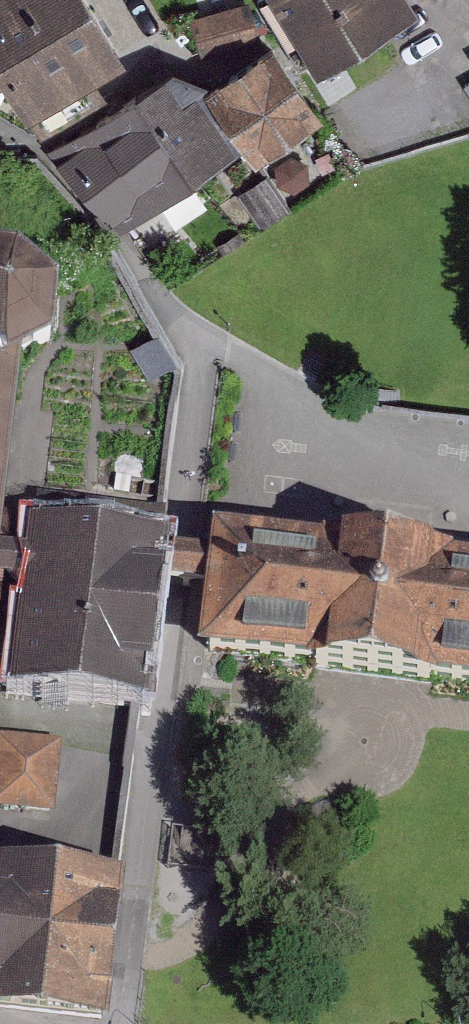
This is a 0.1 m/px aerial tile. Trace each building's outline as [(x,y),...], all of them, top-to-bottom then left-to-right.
[(90,0),(0,0),(0,77),(1,77),(26,118),(28,116),(42,138),(108,99),(95,76),(125,58),(90,0)] [(317,75),(420,12),(413,0),(257,0),(296,65),(307,58),(317,75)] [(250,1),(190,18),(202,59),(262,41),(250,1)] [(272,43),(210,86),(204,90),(244,147),(256,165),(324,118),(272,43)] [(173,70),(47,151),(122,233),(244,147),(204,90),(210,86),(173,70)] [(0,255),(0,360),(21,363),(56,344),(59,290),(22,257),(0,255)] [(1,555),(21,363),(0,360),(0,560),(1,555)] [(30,527),(27,558),(1,555),(0,560),(0,587),(23,590),(12,698),(140,711),(150,711),(164,589),(168,558),(169,545),(164,545),(165,512),(38,494),(34,527),(30,527)] [(197,662),(468,697),(468,574),(213,541),(210,564),(206,595),(197,662)] [(186,560),(168,558),(164,589),(183,592),(206,595),(210,564),(186,560)] [(0,738),(0,810),(55,815),(62,745),(0,738)] [(61,1023),(110,1023),(125,884),(119,884),(0,871),(0,1018),(61,1023)]
